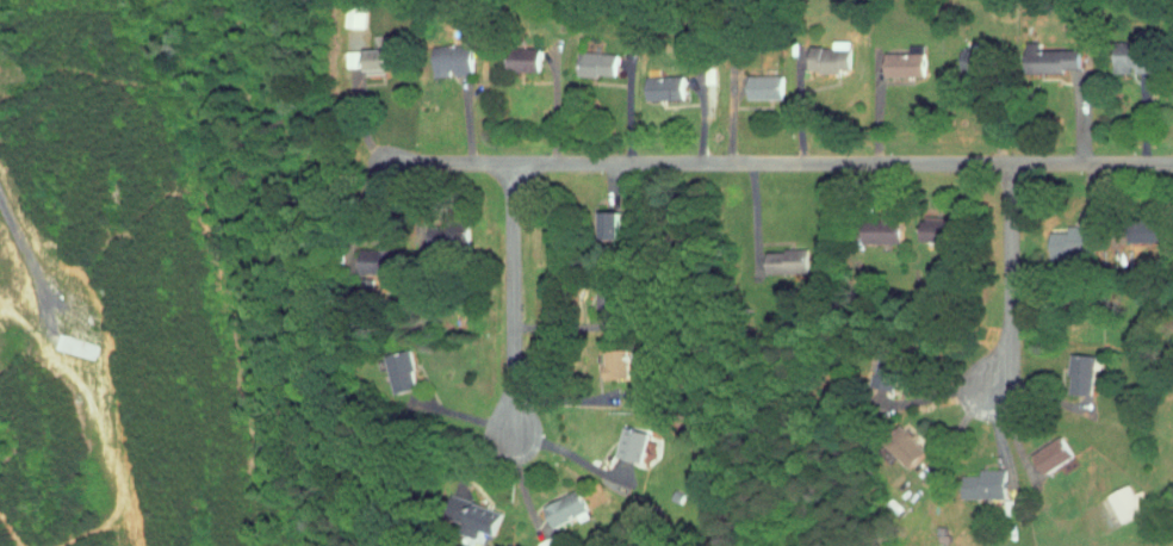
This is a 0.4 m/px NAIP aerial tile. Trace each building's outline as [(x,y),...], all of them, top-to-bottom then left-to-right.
[(353,21),(354,0),(334,0),(334,20),(353,21)] [(424,70),(442,70),(442,69),(464,68),(464,38),(424,39),(424,70)] [(878,46),(878,70),(916,69),(916,38),(900,38),(900,46),(878,46)] [(950,45),(954,67),(988,60),(983,38),(950,45)] [(841,67),(843,44),(803,39),(801,62),(841,67)] [(357,68),(380,68),(379,42),(356,43),(357,68)] [(534,42),(500,43),(500,65),(535,64),(534,42)] [(1057,65),(1057,61),(1073,60),(1072,42),(1032,43),(1032,66),(1057,65)] [(1104,66),(1122,67),(1122,66),(1143,66),(1143,44),(1105,43),(1104,66)] [(334,62),(351,61),(350,44),(334,44),(334,62)] [(610,70),(611,47),(568,46),(567,69),(610,70)] [(774,92),(774,68),(739,69),(740,93),(774,92)] [(677,70),(637,70),(637,93),(677,94),(677,70)] [(615,205),(594,205),(595,232),(615,232),(615,205)] [(916,212),(916,235),(945,235),(946,212),(916,212)] [(894,214),(858,213),(858,236),(894,237),(894,214)] [(1156,236),(1156,215),(1118,214),(1118,235),(1156,236)] [(461,218),(430,219),(430,244),(461,243),(461,218)] [(1041,226),(1042,252),(1082,251),(1081,219),(1057,219),(1058,225),(1041,226)] [(353,267),(385,266),(385,241),(353,242),(353,267)] [(799,264),(798,243),(760,244),(761,265),(799,264)] [(595,302),(616,303),(616,281),(596,280),(595,302)] [(596,374),(621,373),(621,340),(596,341),(596,374)] [(376,351),(387,388),(409,382),(398,344),(376,351)] [(1061,386),(1084,387),(1086,349),(1062,348),(1061,386)] [(886,388),(894,361),(871,355),(864,382),(886,388)] [(637,456),(644,427),(614,420),(607,450),(637,456)] [(883,446),(907,461),(919,443),(895,427),(883,446)] [(1025,448),(1037,468),(1066,450),(1054,430),(1025,448)] [(970,492),(995,492),(994,462),(970,463),(970,492)] [(1123,487),(1120,480),(1100,487),(1110,516),(1135,507),(1127,486),(1123,487)] [(546,522),(572,511),(575,517),(585,512),(574,484),(538,499),(546,522)] [(456,527),(471,531),(473,525),(488,529),(494,506),(464,498),(456,527)] [(555,541),(549,527),(528,535),(533,545),(543,545),(555,541)]
